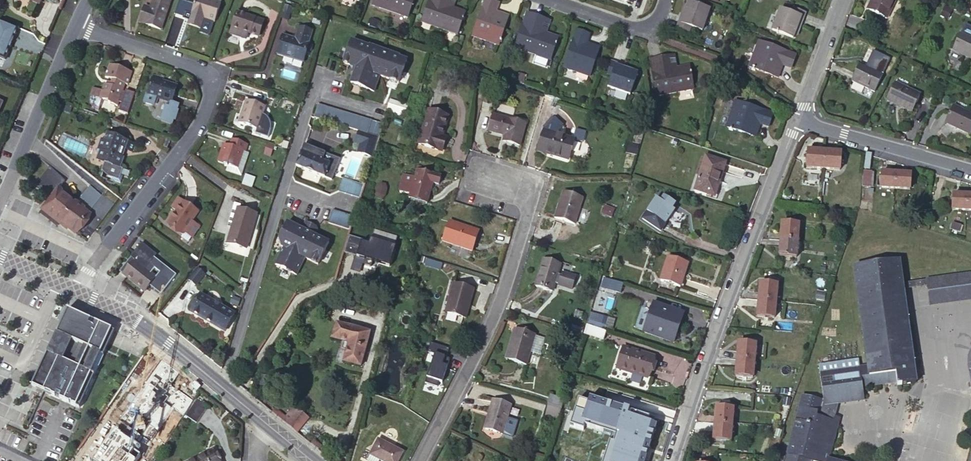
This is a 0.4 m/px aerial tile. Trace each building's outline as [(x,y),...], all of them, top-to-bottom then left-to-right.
[(150,9),(144,8),(139,24),(161,30),(170,0),(153,0),(150,9)] [(187,22),(200,27),(202,20),(213,24),(220,4),(208,0),(194,0),(187,22)] [(372,7),(408,19),(414,0),(374,0),(372,7)] [(444,0),(430,0),(422,24),(457,36),(465,13),(452,8),(443,5),(444,0)] [(443,5),(452,8),(455,0),(444,0),(443,5)] [(496,13),(498,4),(487,0),(485,0),(473,37),(499,46),(506,23),(494,18),(496,13)] [(866,11),(887,20),(896,0),(872,0),(866,11)] [(681,17),(678,23),(692,28),(702,32),(709,11),(689,3),(687,7),(684,18),(681,17)] [(291,9),(284,6),(280,19),(287,22),(291,9)] [(791,14),(805,19),(806,15),(793,9),(791,14)] [(802,27),(805,19),(791,14),(781,10),(773,31),(794,39),(795,36),(799,25),(802,27)] [(943,10),(940,18),(946,21),(950,13),(943,10)] [(508,17),(496,13),(494,18),(506,23),(508,17)] [(236,14),(229,35),(245,40),(247,33),(258,37),(263,23),(236,14)] [(536,31),(540,19),(527,14),(515,49),(550,62),(558,38),(545,34),(536,31)] [(320,19),(314,17),(311,24),(318,26),(320,19)] [(549,22),(540,19),(536,31),(545,34),(549,22)] [(692,28),(678,23),(677,28),(690,33),(692,28)] [(311,32),(301,29),(299,28),(295,40),(283,35),(277,55),(288,58),(289,57),(304,62),(313,32),(311,32)] [(585,49),(587,45),(589,36),(576,31),(564,68),(590,77),(598,54),(585,49)] [(961,35),(953,52),(970,61),(970,40),(961,35)] [(370,48),(352,42),(344,65),(351,67),(354,75),(351,85),(375,94),(380,77),(399,84),(407,61),(400,58),(400,57),(370,47),(370,48)] [(777,64),(782,65),(791,69),(796,56),(759,43),(749,68),(772,77),(777,64)] [(599,49),(587,45),(585,49),(598,54),(599,49)] [(673,57),(663,59),(665,71),(675,69),(673,57)] [(665,71),(663,59),(650,61),(656,98),(693,90),(689,66),(675,69),(665,71)] [(613,78),(617,65),(612,63),(608,76),(613,78)] [(778,79),(782,65),(777,64),(772,77),(778,79)] [(130,73),(109,65),(104,79),(107,80),(105,86),(103,86),(101,93),(92,90),(90,98),(90,100),(90,101),(90,103),(90,104),(91,105),(91,106),(91,107),(92,107),(92,108),(93,110),(95,111),(98,112),(101,101),(108,103),(107,105),(116,108),(124,84),(126,85),(130,73)] [(624,67),(617,65),(613,78),(609,89),(630,96),(637,75),(633,73),(623,70),(624,67)] [(882,76),(860,66),(852,83),(874,93),(882,76)] [(161,80),(153,78),(147,96),(167,102),(171,104),(176,87),(161,82),(161,80)] [(919,95),(895,84),(886,101),(910,112),(919,95)] [(416,108),(419,96),(411,95),(407,105),(416,108)] [(403,117),(407,105),(390,100),(386,112),(403,117)] [(171,104),(167,102),(160,123),(171,126),(173,122),(174,122),(178,112),(176,111),(178,106),(171,104)] [(264,108),(246,102),(239,125),(256,131),(264,108)] [(754,123),(759,125),(769,128),(773,114),(735,102),(727,128),(750,136),(754,123)] [(313,117),(379,138),(383,125),(317,105),(313,117)] [(953,108),(945,125),(969,136),(970,132),(970,116),(953,108)] [(429,113),(419,145),(441,152),(445,139),(441,137),(446,118),(429,113)] [(525,125),(493,116),(488,133),(504,138),(503,142),(520,147),(525,125)] [(550,118),(546,133),(555,135),(558,126),(550,118)] [(756,137),(759,125),(754,123),(750,136),(756,137)] [(543,132),(538,150),(551,153),(550,156),(568,161),(574,141),(555,135),(546,133),(543,132)] [(357,154),(372,159),(376,145),(378,139),(358,133),(354,145),(360,146),(357,154)] [(122,151),(124,152),(130,154),(134,144),(107,134),(104,142),(101,141),(98,150),(99,151),(96,161),(112,166),(120,169),(124,158),(122,158),(120,157),(122,151)] [(249,145),(232,140),(230,147),(224,145),(217,162),(225,165),(225,167),(228,168),(226,172),(241,177),(249,154),(246,153),(249,145)] [(271,157),(274,147),(267,144),(263,154),(271,157)] [(295,167),(332,182),(340,161),(305,147),(302,154),(300,154),(295,167)] [(636,154),(627,151),(624,161),(633,164),(636,154)] [(823,171),(824,153),(807,152),(806,170),(823,171)] [(823,171),(840,172),(840,154),(824,153),(823,171)] [(694,191),(707,196),(715,198),(726,164),(705,157),(694,191)] [(112,166),(96,161),(94,169),(100,174),(102,175),(106,178),(112,166)] [(123,170),(120,169),(112,166),(106,178),(111,181),(121,184),(124,175),(122,174),(123,170)] [(63,182),(46,169),(35,183),(52,196),(57,189),(63,182)] [(435,177),(417,171),(415,178),(410,196),(409,200),(427,205),(433,185),(439,187),(442,179),(435,177)] [(872,174),(864,174),(863,188),(871,188),(872,174)] [(880,190),(894,191),(895,175),(881,174),(880,190)] [(895,175),(894,191),(909,192),(910,176),(895,175)] [(410,196),(415,178),(404,176),(399,193),(410,196)] [(342,180),(338,193),(358,199),(363,186),(342,180)] [(89,186),(85,191),(97,201),(102,195),(89,186)] [(52,196),(55,199),(60,192),(57,189),(52,196)] [(97,201),(85,191),(76,203),(83,208),(83,209),(88,213),(97,201)] [(76,204),(60,192),(55,199),(47,210),(62,221),(59,225),(66,230),(68,229),(74,235),(90,215),(99,222),(113,204),(102,195),(88,213),(83,209),(83,208),(76,203),(76,204)] [(582,199),(563,193),(555,220),(574,226),(582,199)] [(47,210),(55,199),(52,196),(41,210),(59,225),(62,221),(47,210)] [(952,212),(965,212),(966,212),(967,197),(952,196),(952,212)] [(199,212),(178,198),(172,208),(177,211),(167,225),(183,235),(199,212)] [(667,207),(662,204),(656,200),(643,220),(661,232),(674,212),(667,207)] [(240,206),(235,205),(228,227),(231,228),(234,229),(240,209),(240,206)] [(256,214),(240,209),(234,229),(231,228),(226,243),(246,249),(256,214)] [(353,218),(332,211),(328,225),(348,232),(353,218)] [(478,232),(449,222),(443,243),(471,252),(478,232)] [(301,231),(288,223),(279,241),(281,247),(284,249),(275,266),(296,277),(304,260),(317,267),(329,246),(315,238),(317,234),(317,230),(313,231),(308,228),(307,225),(304,226),(301,231)] [(780,225),(780,241),(797,243),(799,226),(780,225)] [(360,243),(347,240),(343,253),(364,259),(363,265),(371,268),(374,259),(378,261),(378,263),(389,267),(395,248),(398,238),(375,231),(372,241),(370,240),(368,245),(360,243)] [(797,243),(780,241),(779,258),(796,260),(797,243)] [(157,256),(142,244),(130,258),(131,259),(120,273),(122,271),(125,274),(123,276),(145,293),(156,279),(145,270),(157,256)] [(688,264),(668,257),(660,282),(680,288),(688,264)] [(575,278),(561,274),(560,276),(557,275),(560,266),(543,261),(536,288),(552,292),(554,284),(572,289),(575,278)] [(897,388),(915,385),(903,293),(902,286),(898,262),(853,268),(868,369),(870,378),(888,376),(895,375),(896,383),(897,388)] [(189,280),(196,285),(205,274),(198,269),(189,280)] [(902,286),(903,293),(928,289),(930,309),(970,303),(970,276),(902,286)] [(473,290),(454,285),(446,314),(466,319),(473,290)] [(759,285),(758,301),(775,303),(776,286),(759,285)] [(234,315),(200,296),(190,313),(225,332),(234,315)] [(775,303),(758,301),(756,318),(773,319),(775,303)] [(685,314),(654,303),(651,313),(648,320),(655,323),(658,323),(654,335),(653,338),(674,345),(676,339),(672,338),(679,318),(683,320),(685,314)] [(81,410),(96,376),(116,332),(68,311),(33,389),(45,393),(81,410)] [(606,319),(597,316),(595,323),(604,326),(606,319)] [(679,318),(672,338),(676,339),(683,320),(679,318)] [(370,334),(335,324),(331,340),(343,343),(342,349),(341,349),(340,350),(336,362),(341,363),(343,362),(360,367),(370,334)] [(605,333),(588,328),(585,335),(603,341),(605,333)] [(527,333),(519,331),(515,330),(505,361),(526,367),(530,354),(535,336),(527,333)] [(535,336),(530,354),(540,357),(545,339),(535,336)] [(446,359),(449,350),(430,344),(427,353),(435,355),(425,384),(437,388),(439,383),(442,384),(450,360),(446,359)] [(737,344),(736,360),(755,361),(756,346),(737,344)] [(654,357),(623,348),(616,370),(647,379),(654,357)] [(755,361),(736,360),(735,378),(753,379),(755,361)] [(868,369),(859,370),(858,361),(818,367),(823,402),(803,396),(786,460),(829,460),(838,423),(834,422),(837,411),(837,405),(863,401),(862,388),(889,384),(888,376),(870,378),(868,369)] [(888,376),(889,384),(896,383),(895,375),(888,376)] [(550,396),(547,405),(561,409),(564,401),(550,396)] [(206,407),(196,400),(185,416),(196,423),(206,407)] [(505,427),(507,420),(511,407),(492,401),(488,414),(489,415),(485,430),(502,435),(505,427)] [(561,409),(547,405),(543,416),(558,420),(561,409)] [(715,408),(714,424),(731,425),(733,409),(728,409),(728,405),(720,405),(719,408),(715,408)] [(295,407),(289,413),(292,416),(298,409),(295,407)] [(275,409),(272,412),(279,418),(282,414),(275,409)] [(308,418),(298,409),(292,416),(289,413),(283,421),(296,432),(308,418)] [(141,442),(106,419),(98,431),(112,440),(130,451),(133,453),(141,442)] [(664,457),(652,453),(658,434),(631,425),(626,442),(565,423),(561,436),(625,457),(623,460),(663,460),(664,457)] [(731,425),(714,424),(713,442),(730,443),(731,425)] [(112,440),(107,448),(124,460),(130,451),(112,440)] [(314,441),(311,444),(317,450),(321,446),(314,441)] [(370,455),(379,460),(398,460),(402,454),(378,441),(370,455)] [(214,451),(203,456),(202,455),(191,460),(219,460),(214,451)]
